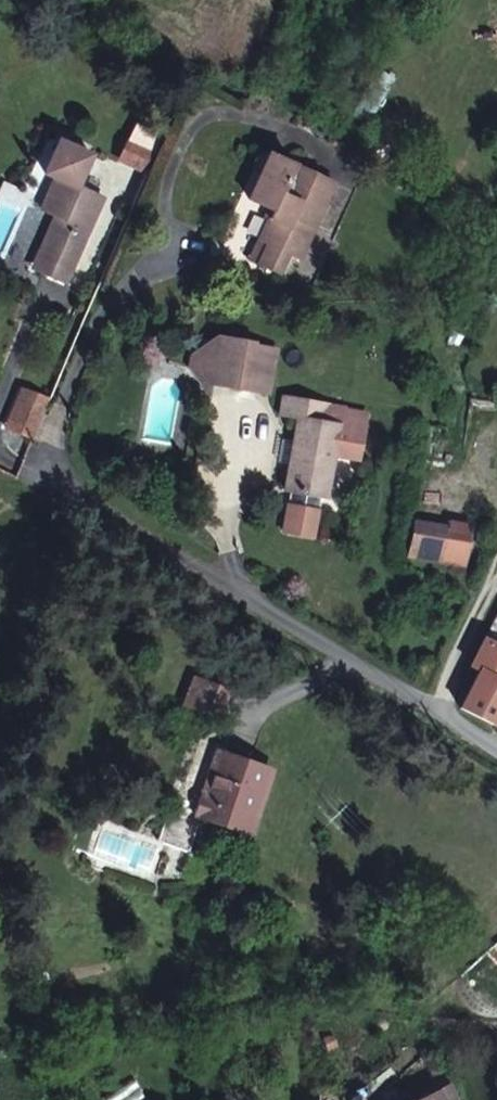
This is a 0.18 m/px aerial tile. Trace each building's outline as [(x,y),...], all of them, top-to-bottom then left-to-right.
[(102,160),(70,145),(57,176),(67,180),(50,217),(66,225),(48,270),(75,284),(110,201),(89,190),(102,160)] [(277,205),(264,234),(275,240),(266,260),(287,269),(296,248),(306,252),(338,179),(316,169),(312,178),(296,171),(300,162),(276,151),(259,154),(254,159),(267,175),(259,195),(277,205)] [(296,171),(312,178),(316,169),(300,162),(296,171)] [(275,240),(264,234),(255,255),(266,260),(275,240)] [(258,350),(261,335),(227,329),(216,389),(250,396),(258,350)] [(250,396),(274,400),(282,354),(258,350),(250,396)] [(34,447),(36,441),(15,432),(30,398),(24,396),(6,436),(34,447)] [(331,404),(289,397),(285,396),(283,414),(299,418),(296,435),(292,461),(288,484),(332,491),(337,457),(342,425),(329,423),(331,404)] [(15,432),(36,441),(51,408),(30,398),(15,432)] [(329,423),(342,425),(337,457),(354,459),(362,410),(331,404),(329,423)] [(282,459),(292,461),(296,435),(283,433),(282,459)] [(323,506),(329,508),(332,491),(288,484),(286,500),(294,501),(323,506)] [(320,533),(323,506),(294,501),(289,529),(320,533)] [(433,522),(400,515),(394,547),(427,553),(433,522)] [(470,666),(480,672),(461,708),(494,728),(496,723),(496,612),(470,666)] [(232,689),(210,680),(197,713),(220,721),(232,689)] [(189,816),(247,835),(268,772),(218,753),(202,796),(197,794),(189,816)] [(162,816),(152,845),(187,856),(195,826),(162,816)] [(456,1085),(421,1099),(464,1099),(456,1085)]
